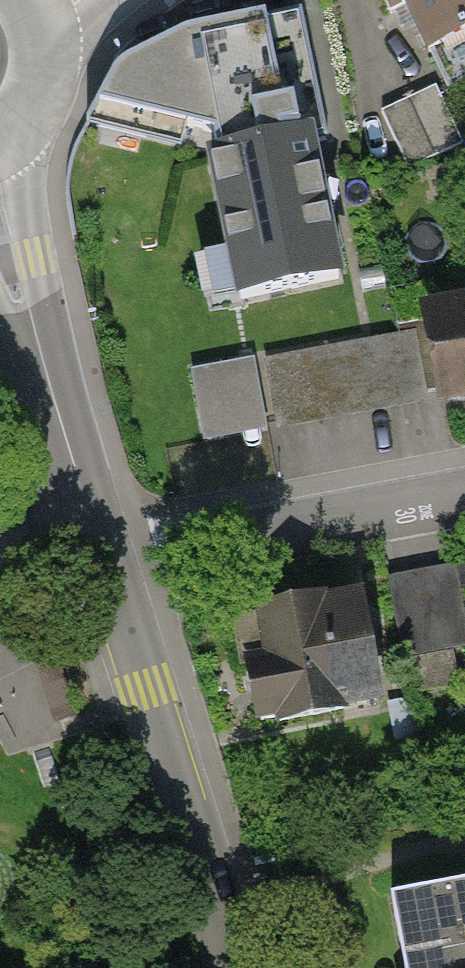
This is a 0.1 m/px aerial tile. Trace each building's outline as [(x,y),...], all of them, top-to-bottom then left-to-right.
[(395,16),(414,7),(449,82),(464,75),(464,0),(388,0),(395,16)] [(217,159),(204,161),(235,302),(341,278),(310,138),(334,133),(306,8),(189,34),(120,69),(102,107),(212,133),(217,159)] [(410,171),(464,146),(437,89),(383,114),(410,171)] [(427,312),(443,396),(464,392),(464,305),(427,312)] [(406,333),(263,362),(275,421),(418,392),(406,333)] [(195,372),(206,439),(264,430),(253,362),(195,372)] [(455,581),(391,595),(406,660),(464,647),(464,624),(455,581)] [(360,595),(238,618),(260,733),(382,709),(360,595)] [(386,903),(398,967),(464,967),(464,888),(386,903)]
